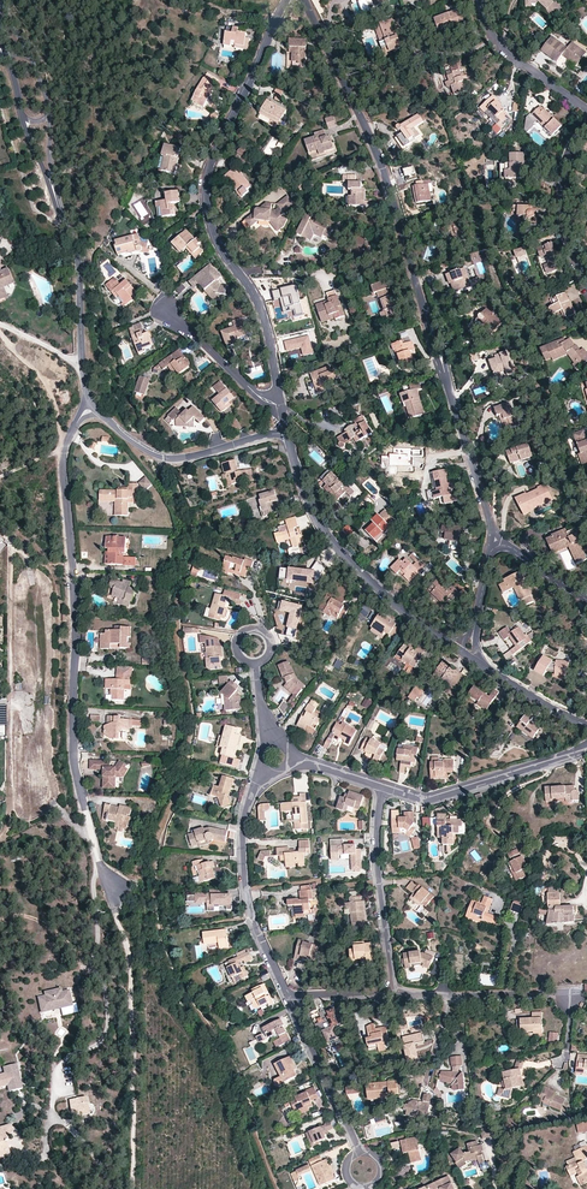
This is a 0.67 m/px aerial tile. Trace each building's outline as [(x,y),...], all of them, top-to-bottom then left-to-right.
[(372,8),(377,6),(375,0),(369,0),(372,8)] [(552,0),(531,0),(531,3),(533,5),(538,4),(539,2),(548,10),(547,10),(554,17),(562,7),(555,1),(554,2),(552,0)] [(466,24),(460,9),(435,19),(440,32),(443,31),(457,25),(458,27),(466,24)] [(392,19),(380,24),(386,41),(382,43),(380,43),(384,54),(402,48),(397,33),(395,33),(392,26),(395,25),(392,19)] [(248,50),(250,40),(246,39),(247,34),(238,32),(239,26),(227,24),(224,45),(231,47),(232,42),(236,43),(235,47),(248,50)] [(375,26),(382,43),(386,41),(380,24),(375,26)] [(586,52),(572,42),(568,48),(552,37),(542,51),(558,62),(564,55),(578,65),(586,52)] [(291,39),(291,49),(293,49),(293,53),(293,61),(299,62),(299,64),(306,64),(307,39),(291,39)] [(562,69),(569,61),(563,56),(557,64),(562,69)] [(451,67),(453,72),(455,76),(450,77),(448,78),(450,81),(452,86),(455,95),(468,90),(464,81),(468,80),(466,75),(465,76),(463,76),(462,73),(458,64),(451,67)] [(192,92),(196,94),(192,100),(204,107),(211,93),(210,93),(218,79),(207,73),(198,91),(194,89),(192,92)] [(534,91),(528,86),(525,91),(531,96),(534,91)] [(280,96),(281,97),(283,90),(277,88),(274,94),(277,95),(275,98),(278,99),(280,96)] [(498,100),(493,95),(481,107),(485,112),(489,109),(501,121),(497,125),(493,129),(499,135),(507,127),(505,125),(512,117),(500,106),(496,102),(498,100)] [(204,107),(192,100),(190,104),(202,111),(204,107)] [(281,120),(286,110),(267,100),(260,114),(279,124),(281,120)] [(485,112),(497,125),(501,121),(489,109),(485,112)] [(560,127),(550,118),(546,114),(543,111),(543,112),(539,109),(532,117),(530,116),(527,120),(525,131),(528,134),(535,127),(534,126),(537,123),(552,136),(560,127)] [(212,129),(217,119),(211,116),(209,121),(210,121),(209,124),(205,121),(202,126),(212,129)] [(424,123),(419,116),(405,126),(403,123),(396,128),(399,133),(402,132),(403,134),(400,136),(395,139),(403,152),(410,147),(409,145),(410,144),(408,141),(415,137),(411,131),(415,128),(424,123)] [(337,125),(333,117),(325,120),(329,128),(337,125)] [(395,139),(400,136),(399,133),(396,128),(390,132),(395,139)] [(408,141),(410,144),(421,137),(418,132),(418,133),(415,128),(411,131),(415,137),(408,141)] [(334,148),(332,141),(328,143),(326,137),(324,130),(315,134),(316,137),(306,140),(310,153),(309,153),(311,160),(326,155),(325,151),(334,148)] [(165,144),(163,157),(165,158),(162,171),(175,173),(180,147),(165,144)] [(251,154),(242,147),(237,153),(246,160),(251,154)] [(525,166),(525,153),(510,154),(510,164),(506,164),(506,179),(523,178),(523,175),(523,167),(525,166)] [(252,187),(238,168),(223,179),(228,185),(232,183),(234,187),(242,198),(249,193),(248,190),(252,187)] [(362,191),(362,188),(362,183),(356,182),(356,175),(343,175),(343,181),(346,181),(346,183),(349,183),(350,191),(352,191),(353,206),(370,206),(370,201),(366,201),(366,191),(362,191)] [(435,184),(434,179),(431,180),(431,178),(422,180),(423,184),(413,186),(417,203),(432,200),(428,183),(430,183),(431,184),(435,184)] [(179,192),(167,194),(168,201),(161,202),(163,217),(175,216),(174,206),(172,207),(172,205),(174,204),(181,204),(179,192)] [(276,211),(272,211),(272,204),(267,204),(260,211),(259,211),(256,213),(256,214),(250,220),(256,226),(259,223),(263,223),(263,220),(270,220),(270,224),(271,224),(275,228),(276,227),(280,231),(285,227),(288,219),(284,215),(285,214),(284,212),(294,204),(288,196),(278,205),(280,208),(276,211)] [(520,205),(519,211),(520,216),(524,216),(525,222),(526,231),(534,230),(534,225),(538,224),(537,217),(536,217),(536,216),(537,215),(536,213),(535,212),(541,212),(541,206),(520,205)] [(332,230),(327,227),(327,226),(306,215),(298,231),(304,234),(303,236),(309,240),(313,231),(322,236),(323,234),(328,237),(332,230)] [(456,243),(470,238),(464,222),(463,219),(447,224),(450,232),(452,231),(456,243)] [(256,226),(250,220),(247,223),(253,229),(256,226)] [(467,221),(464,222),(470,238),(473,237),(467,221)] [(179,236),(180,237),(184,242),(192,235),(186,230),(179,236)] [(321,238),(322,236),(313,231),(309,240),(311,241),(314,235),(321,238)] [(119,257),(129,254),(129,252),(135,250),(134,247),(136,246),(138,251),(139,252),(140,252),(141,251),(142,250),(148,250),(148,243),(142,242),(139,234),(116,241),(117,246),(115,246),(119,257)] [(180,237),(173,244),(181,253),(186,248),(188,247),(198,257),(204,252),(199,247),(202,244),(199,240),(198,242),(192,235),(184,242),(180,237)] [(374,247),(380,249),(382,240),(376,238),(374,247)] [(559,256),(555,242),(539,246),(542,257),(548,255),(551,264),(546,265),(548,271),(554,270),(554,271),(564,267),(560,256),(559,256)] [(196,259),(198,257),(188,247),(186,248),(196,259)] [(517,259),(527,255),(525,247),(514,251),(517,259)] [(181,261),(176,266),(183,275),(185,273),(179,267),(183,263),(181,261)] [(201,285),(207,291),(211,287),(217,294),(221,295),(226,295),(227,286),(221,286),(216,280),(221,276),(211,265),(191,282),(196,289),(201,285)] [(13,280),(8,269),(1,271),(0,268),(0,285),(13,280)] [(468,279),(465,269),(447,276),(450,285),(452,284),(454,289),(456,294),(472,288),(468,279)] [(115,277),(109,283),(112,286),(109,289),(116,298),(119,296),(125,303),(126,303),(132,298),(131,297),(130,295),(136,290),(126,280),(121,284),(115,277)] [(8,298),(4,288),(14,284),(13,280),(0,285),(0,288),(4,299),(8,298)] [(187,280),(176,289),(179,294),(190,285),(187,280)] [(381,301),(385,311),(388,319),(400,314),(394,296),(390,297),(388,289),(389,288),(386,280),(372,285),(374,293),(377,293),(380,301),(381,301)] [(297,286),(273,292),(275,300),(281,299),(285,314),(293,312),(295,319),(305,317),(297,286)] [(220,301),(221,295),(217,294),(211,287),(207,291),(215,301),(220,301)] [(329,300),(321,303),(322,305),(317,307),(321,319),(333,315),(334,318),(335,319),(344,316),(335,290),(327,293),(329,300)] [(569,299),(565,290),(558,293),(561,301),(559,302),(555,294),(551,296),(554,304),(553,305),(551,306),(550,308),(550,311),(552,312),(554,313),(556,313),(562,311),(565,310),(567,316),(576,312),(571,298),(569,299)] [(133,299),(132,298),(126,303),(125,303),(123,305),(124,307),(133,299)] [(479,317),(479,318),(479,319),(481,320),(482,320),(483,320),(479,326),(491,335),(502,322),(491,312),(494,308),(490,303),(486,302),(483,306),(486,309),(482,314),(481,314),(479,315),(479,317)] [(235,327),(222,332),(228,347),(238,343),(237,338),(251,333),(247,322),(244,324),(242,318),(233,321),(235,327)] [(133,326),(135,331),(131,333),(140,354),(145,352),(144,351),(143,349),(154,345),(150,335),(148,335),(148,334),(146,335),(143,336),(140,329),(143,328),(141,323),(133,326)] [(309,336),(285,342),(287,352),(302,349),(304,356),(314,354),(309,336)] [(543,356),(547,353),(550,355),(552,358),(553,361),(568,353),(575,362),(577,360),(581,365),(586,361),(586,354),(586,352),(582,348),(579,350),(578,351),(576,347),(571,339),(568,340),(566,337),(540,350),(543,356)] [(412,342),(404,344),(403,341),(393,344),(395,350),(397,349),(401,362),(404,372),(412,369),(410,364),(414,363),(411,351),(415,349),(412,342)] [(164,370),(169,367),(172,364),(177,372),(179,375),(190,368),(184,360),(181,356),(183,355),(180,350),(155,368),(154,373),(159,374),(160,370),(159,370),(162,367),(164,370)] [(515,375),(507,352),(495,356),(496,359),(490,361),(496,381),(515,375)] [(546,362),(552,358),(550,355),(547,353),(543,356),(546,362)] [(174,374),(177,372),(172,364),(169,367),(174,374)] [(338,378),(335,370),(332,371),(330,366),(311,374),(314,382),(307,385),(312,397),(330,389),(327,383),(338,378)] [(389,381),(388,375),(380,378),(382,384),(389,381)] [(150,380),(141,376),(134,391),(144,395),(150,380)] [(213,401),(223,413),(226,409),(224,407),(229,402),(234,398),(231,393),(220,380),(213,386),(220,394),(213,401)] [(403,389),(405,394),(417,390),(421,389),(419,383),(403,389)] [(559,387),(552,383),(549,387),(556,391),(559,387)] [(417,390),(405,394),(401,396),(404,405),(406,405),(411,420),(425,415),(417,390)] [(387,391),(378,395),(380,399),(389,395),(387,391)] [(511,409),(509,403),(495,408),(498,417),(500,416),(505,430),(519,425),(514,409),(511,409)] [(350,409),(348,404),(339,408),(341,413),(350,409)] [(184,413),(183,412),(182,413),(176,407),(168,416),(169,417),(166,420),(170,425),(175,420),(177,421),(177,424),(190,424),(190,427),(191,428),(195,428),(195,423),(192,420),(195,417),(200,423),(205,418),(194,407),(189,411),(188,410),(184,413)] [(372,434),(362,416),(355,420),(357,425),(356,425),(355,425),(353,426),(351,426),(350,427),(349,428),(347,430),(346,431),(345,431),(347,434),(344,436),(339,439),(341,443),(341,444),(341,445),(341,446),(342,447),(343,448),(345,448),(346,447),(347,446),(347,444),(347,443),(354,439),(353,438),(355,437),(357,442),(367,436),(372,434)] [(586,436),(584,430),(574,434),(576,440),(586,436)] [(586,436),(576,440),(582,454),(586,465),(586,464),(586,466),(586,436)] [(348,447),(357,442),(355,437),(353,438),(354,439),(347,443),(347,444),(347,446),(348,447)] [(523,463),(522,461),(521,458),(532,454),(528,444),(507,452),(511,463),(512,465),(517,465),(523,463)] [(222,464),(225,474),(231,473),(231,474),(229,475),(231,485),(249,480),(246,470),(238,472),(235,460),(222,464)] [(446,470),(431,473),(433,484),(432,484),(435,499),(452,495),(451,489),(450,485),(446,470)] [(227,486),(231,485),(229,475),(231,474),(231,473),(225,474),(222,475),(224,481),(226,480),(227,486)] [(324,481),(327,485),(336,493),(333,496),(337,501),(346,492),(351,496),(355,492),(346,483),(344,485),(342,483),(332,473),(324,481)] [(138,483),(144,490),(151,485),(145,478),(138,483)] [(100,502),(105,502),(105,500),(118,500),(118,516),(128,516),(129,503),(129,498),(133,498),(133,503),(137,503),(138,484),(129,484),(129,488),(129,491),(118,491),(100,491),(100,502)] [(327,485),(324,488),(333,496),(336,493),(327,485)] [(529,499),(519,505),(524,516),(530,513),(528,509),(550,497),(544,485),(538,488),(539,491),(537,492),(536,490),(531,493),(532,495),(528,497),(529,499)] [(260,501),(262,507),(263,512),(269,510),(271,515),(278,513),(276,508),(274,502),(276,501),(278,501),(274,491),(260,495),(261,500),(260,501)] [(516,499),(519,505),(529,499),(528,497),(532,495),(531,493),(527,495),(526,494),(516,499)] [(115,516),(118,516),(118,500),(105,500),(105,502),(115,503),(115,516)] [(263,517),(271,515),(269,510),(263,512),(262,507),(260,507),(263,517)] [(397,521),(385,509),(379,515),(378,514),(372,521),(373,522),(374,523),(366,531),(376,542),(391,528),(384,521),(386,518),(393,525),(397,521)] [(296,517),(285,520),(287,525),(278,527),(280,532),(274,534),(277,544),(291,540),(294,549),(304,546),(302,537),(300,537),(297,528),(299,527),(296,517)] [(374,523),(373,522),(365,529),(366,531),(374,523)] [(450,528),(443,526),(441,538),(445,539),(445,540),(459,543),(458,547),(463,548),(464,546),(468,547),(470,536),(464,534),(461,534),(462,531),(462,527),(450,525),(450,528)] [(547,540),(552,551),(570,543),(580,563),(586,560),(586,558),(579,542),(581,541),(577,533),(576,534),(573,529),(567,532),(564,534),(562,531),(552,536),(553,537),(547,540)] [(109,549),(109,552),(109,565),(136,565),(136,558),(124,558),(124,554),(126,554),(126,538),(107,537),(106,549),(109,549)] [(577,564),(580,563),(570,543),(552,551),(554,555),(569,548),(577,564)] [(397,574),(399,572),(401,570),(402,572),(401,573),(409,581),(425,565),(416,556),(412,560),(415,563),(413,565),(406,559),(403,562),(400,560),(392,568),(397,574)] [(226,557),(222,571),(229,573),(231,566),(240,569),(239,573),(240,573),(240,576),(246,577),(249,567),(252,568),(253,561),(245,559),(245,561),(234,558),(233,559),(226,557)] [(195,563),(193,569),(199,571),(201,564),(195,563)] [(434,567),(430,563),(422,570),(426,574),(434,567)] [(229,573),(240,576),(240,573),(239,573),(240,569),(231,566),(229,573)] [(523,570),(514,575),(518,583),(524,580),(526,585),(529,583),(523,570)] [(280,580),(270,586),(272,590),(276,588),(284,601),(295,594),(290,586),(303,579),(303,578),(300,572),(289,578),(290,579),(283,583),(280,580)] [(506,583),(500,586),(504,593),(511,590),(515,588),(522,602),(524,601),(526,606),(533,602),(531,597),(532,596),(526,585),(524,580),(518,583),(514,575),(504,580),(506,583)] [(304,582),(303,579),(290,586),(295,594),(299,592),(296,587),(304,582)] [(442,603),(444,601),(447,598),(449,596),(452,599),(454,597),(459,592),(452,585),(449,589),(438,579),(429,589),(433,593),(432,593),(442,603)] [(123,583),(112,580),(110,588),(114,589),(112,597),(119,599),(125,601),(124,606),(129,607),(131,602),(133,603),(136,590),(130,588),(122,586),(123,583)] [(463,588),(459,592),(454,597),(458,600),(468,594),(463,588)] [(522,608),(526,606),(524,601),(522,602),(515,588),(511,590),(511,591),(513,590),(522,608)] [(228,597),(216,594),(211,610),(208,609),(206,611),(205,616),(220,621),(221,618),(222,618),(225,608),(226,602),(228,597)] [(342,605),(327,597),(319,611),(324,614),(325,612),(332,616),(331,618),(336,620),(337,618),(341,621),(349,608),(345,606),(343,609),(341,607),(342,605)] [(242,601),(231,598),(230,603),(241,606),(242,601)] [(360,612),(367,618),(373,610),(366,605),(360,612)] [(385,619),(386,617),(381,614),(371,627),(373,628),(384,636),(386,633),(390,635),(390,634),(391,633),(395,636),(400,628),(396,625),(397,624),(389,619),(387,621),(385,619)] [(106,630),(106,634),(106,644),(121,645),(121,648),(131,649),(131,644),(129,643),(129,638),(131,637),(131,627),(122,627),(122,631),(106,630)] [(509,637),(511,640),(513,639),(515,641),(514,642),(517,646),(516,647),(512,649),(515,653),(532,642),(526,634),(525,635),(519,627),(512,633),(508,627),(499,633),(504,640),(509,637)] [(382,638),(384,636),(373,628),(371,631),(382,638)] [(111,648),(121,648),(121,645),(106,644),(106,634),(100,634),(100,649),(111,649),(111,648)] [(200,635),(201,644),(206,643),(208,658),(206,658),(207,668),(210,670),(212,670),(211,665),(221,664),(221,657),(223,657),(222,646),(223,646),(222,641),(220,641),(219,639),(200,635)] [(409,647),(403,643),(393,657),(396,659),(397,656),(404,661),(410,666),(412,663),(417,667),(423,657),(422,656),(427,647),(420,643),(416,649),(415,651),(409,647)] [(544,656),(536,670),(545,675),(546,672),(548,670),(556,670),(556,672),(555,676),(562,676),(568,676),(569,663),(563,663),(564,661),(559,661),(559,663),(556,663),(552,663),(553,661),(544,656)] [(278,666),(284,678),(285,678),(287,683),(286,684),(298,695),(306,686),(296,678),(292,666),(290,667),(288,662),(278,666)] [(451,667),(446,664),(445,666),(441,664),(435,673),(444,678),(442,681),(450,686),(446,692),(452,696),(465,677),(453,669),(452,671),(450,670),(451,667)] [(121,675),(132,675),(133,668),(118,667),(117,680),(117,682),(121,682),(121,675)] [(414,671),(409,667),(405,673),(410,676),(414,671)] [(434,675),(442,681),(444,678),(435,673),(434,675)] [(117,680),(106,679),(106,689),(111,689),(111,696),(113,696),(113,700),(125,700),(125,685),(132,685),(132,675),(121,675),(121,682),(117,682),(117,680)] [(239,686),(231,681),(222,693),(224,695),(229,699),(231,710),(242,709),(240,696),(237,697),(235,694),(237,692),(236,690),(239,686)] [(298,695),(286,684),(284,687),(293,695),(288,703),(291,705),(298,695)] [(424,692),(416,686),(409,696),(416,700),(418,696),(420,697),(424,692)] [(498,692),(494,689),(490,696),(489,698),(485,695),(485,693),(475,686),(468,696),(479,703),(477,705),(486,711),(498,692)] [(372,702),(366,698),(362,706),(368,709),(372,702)] [(320,703),(312,699),(309,704),(316,708),(317,708),(320,703)] [(285,715),(291,705),(288,703),(284,701),(279,708),(283,714),(285,715)] [(302,716),(305,718),(308,713),(312,715),(314,712),(316,708),(309,704),(302,716)] [(321,720),(317,718),(312,715),(308,713),(305,718),(302,716),(299,723),(303,725),(304,724),(307,726),(315,730),(321,720)] [(519,728),(523,730),(524,730),(530,734),(531,736),(535,739),(541,729),(531,723),(534,719),(526,714),(520,722),(522,723),(519,728)] [(110,726),(106,726),(106,733),(108,736),(114,736),(114,739),(120,739),(120,733),(124,729),(129,729),(129,720),(121,719),(121,717),(112,717),(112,722),(112,726),(110,726)] [(375,719),(372,718),(367,728),(371,730),(375,723),(374,722),(375,719)] [(337,723),(332,732),(324,747),(328,749),(334,739),(339,741),(340,738),(341,737),(344,738),(344,740),(345,743),(349,745),(357,730),(343,723),(341,726),(337,723)] [(225,725),(223,737),(220,747),(223,748),(221,755),(222,755),(220,763),(238,768),(240,759),(234,758),(236,751),(233,750),(237,735),(238,729),(225,725)] [(370,742),(366,739),(361,750),(365,752),(366,751),(370,753),(375,755),(374,758),(379,761),(384,751),(379,748),(381,744),(371,739),(370,742)] [(418,748),(404,746),(403,750),(399,749),(397,756),(402,757),(402,761),(400,772),(405,773),(406,768),(406,765),(411,766),(412,763),(416,763),(418,748)] [(430,762),(431,771),(435,771),(436,778),(445,777),(445,774),(448,774),(454,774),(454,760),(439,761),(439,757),(432,758),(432,762),(430,762)] [(110,761),(92,761),(92,766),(96,766),(96,770),(101,770),(103,770),(103,774),(102,789),(112,789),(112,783),(115,783),(116,777),(115,774),(120,774),(125,767),(126,766),(119,761),(114,768),(110,768),(110,761)] [(128,769),(125,767),(120,774),(115,774),(116,777),(123,777),(128,769)] [(448,779),(448,774),(445,774),(445,777),(436,778),(435,771),(431,771),(431,779),(448,779)] [(234,779),(222,776),(219,787),(214,785),(213,784),(213,785),(213,786),(210,796),(218,797),(222,808),(231,804),(228,797),(226,797),(228,789),(230,790),(231,785),(229,785),(229,784),(233,785),(234,779)] [(574,784),(561,785),(561,786),(558,786),(554,786),(554,785),(545,786),(546,801),(553,800),(553,799),(566,797),(567,799),(568,800),(569,800),(571,800),(572,800),(573,800),(572,799),(578,798),(577,788),(574,788),(574,784)] [(344,798),(340,797),(336,808),(346,811),(348,806),(359,810),(363,796),(349,792),(348,795),(345,794),(344,798)] [(292,803),(281,804),(281,812),(293,811),(294,829),(302,829),(306,829),(307,829),(305,802),(300,802),(292,803)] [(117,807),(110,805),(109,808),(105,807),(102,818),(107,819),(107,817),(116,819),(116,822),(119,823),(118,827),(123,829),(127,829),(128,825),(129,825),(131,818),(128,817),(128,815),(130,815),(132,809),(120,806),(119,808),(119,810),(116,809),(117,807)] [(414,813),(404,813),(404,818),(398,818),(398,810),(391,810),(391,818),(391,830),(404,830),(408,833),(406,835),(411,839),(413,851),(419,850),(417,838),(414,838),(411,836),(414,831),(411,829),(414,823),(414,813)] [(443,839),(443,845),(450,845),(450,839),(453,839),(453,834),(455,834),(459,834),(459,827),(462,827),(462,820),(450,820),(450,823),(446,822),(446,820),(446,815),(438,815),(438,827),(442,827),(443,837),(444,837),(444,838),(443,838),(443,839)] [(430,817),(422,819),(422,826),(430,826),(430,817)] [(192,847),(199,844),(199,842),(208,839),(208,841),(209,841),(210,841),(211,841),(212,841),(213,840),(213,839),(225,841),(226,831),(209,828),(204,830),(204,828),(194,831),(195,833),(189,835),(192,847)] [(342,839),(330,840),(330,857),(339,856),(339,855),(350,854),(350,870),(361,870),(360,854),(355,854),(355,845),(343,845),(342,839)] [(310,853),(309,841),(299,842),(299,852),(294,852),(288,853),(288,850),(288,847),(276,848),(277,856),(285,855),(285,861),(285,863),(288,863),(289,867),(295,867),(295,864),(298,863),(304,863),(304,856),(303,855),(306,854),(310,853)] [(270,850),(261,851),(258,859),(264,861),(266,857),(271,856),(270,850)] [(512,859),(512,858),(519,855),(521,854),(518,850),(509,854),(512,859)] [(523,857),(521,858),(514,862),(512,863),(517,874),(514,875),(518,882),(527,877),(524,871),(529,868),(523,857)] [(202,859),(192,862),(194,867),(190,867),(194,881),(201,879),(202,882),(215,878),(213,871),(211,872),(210,868),(212,868),(214,867),(213,861),(203,864),(202,859)] [(509,864),(514,875),(517,874),(512,863),(509,864)] [(417,887),(411,882),(406,889),(412,893),(413,892),(417,887)] [(419,885),(417,887),(413,892),(416,895),(414,898),(420,902),(425,906),(433,897),(419,885)] [(223,896),(222,890),(210,890),(210,895),(197,895),(197,896),(194,896),(194,902),(197,902),(208,902),(208,906),(215,906),(215,905),(219,905),(219,907),(227,907),(227,910),(232,910),(232,904),(230,904),(230,901),(231,901),(231,896),(223,896)] [(301,891),(299,891),(299,896),(302,896),(302,900),(300,900),(298,900),(298,899),(288,900),(289,906),(295,905),(296,917),(305,917),(305,915),(305,910),(310,910),(309,900),(312,899),(311,890),(310,890),(301,891)] [(558,893),(548,893),(547,893),(548,907),(560,906),(560,893),(558,893)] [(478,901),(472,899),(467,913),(477,917),(478,914),(483,916),(483,918),(499,923),(501,916),(488,911),(487,911),(487,909),(489,909),(492,898),(484,895),(482,902),(481,904),(477,903),(478,901)] [(351,902),(350,903),(350,908),(351,922),(352,929),(365,928),(365,922),(363,901),(361,902),(360,897),(349,897),(349,901),(351,901),(351,902)] [(517,904),(508,901),(506,908),(514,912),(517,904)] [(560,906),(548,907),(548,909),(548,910),(540,909),(538,913),(548,914),(546,924),(562,923),(560,906)] [(573,906),(560,906),(562,923),(574,922),(574,919),(573,914),(573,906)] [(481,921),(483,918),(483,916),(478,914),(477,917),(467,913),(466,916),(481,921)] [(204,945),(207,944),(218,943),(219,948),(228,947),(226,929),(203,932),(203,938),(201,938),(202,941),(204,941),(204,945)] [(299,960),(300,956),(301,952),(305,953),(305,955),(309,956),(310,954),(315,956),(318,946),(303,942),(304,941),(299,940),(294,958),(299,960)] [(228,949),(228,947),(219,949),(218,943),(207,944),(208,952),(228,949)] [(354,950),(349,950),(350,962),(356,961),(361,960),(361,963),(372,962),(371,944),(364,944),(364,945),(354,946),(354,950)] [(238,957),(228,962),(230,966),(227,968),(232,978),(237,976),(239,975),(241,979),(248,976),(243,967),(241,968),(239,963),(244,961),(245,963),(252,960),(248,952),(246,953),(244,950),(236,954),(238,957)] [(403,954),(405,965),(411,965),(415,964),(416,973),(420,973),(422,974),(420,979),(425,979),(433,957),(423,953),(420,954),(418,954),(417,952),(403,954)] [(253,993),(245,997),(248,1002),(251,1001),(253,1004),(252,1005),(255,1010),(268,1004),(269,1006),(274,1003),(269,995),(267,997),(265,993),(268,992),(264,984),(252,990),(253,993)] [(42,1013),(72,1007),(68,992),(62,994),(61,990),(45,994),(46,997),(38,999),(42,1013)] [(327,1009),(320,1012),(322,1017),(324,1021),(319,1022),(317,1024),(321,1033),(325,1031),(326,1035),(325,1035),(327,1041),(330,1043),(334,1041),(339,1039),(338,1038),(339,1037),(334,1026),(338,1025),(338,1026),(347,1023),(343,1013),(338,1015),(335,1009),(328,1012),(327,1009)] [(533,1013),(533,1018),(533,1020),(529,1019),(529,1020),(521,1020),(522,1033),(528,1032),(528,1034),(534,1034),(534,1030),(543,1030),(542,1013),(533,1013)] [(284,1025),(281,1019),(264,1028),(269,1038),(274,1035),(274,1033),(272,1032),(276,1030),(277,1032),(280,1039),(276,1041),(279,1047),(290,1041),(284,1028),(282,1029),(281,1027),(284,1026),(284,1025)] [(367,1027),(369,1036),(371,1035),(372,1038),(369,1038),(367,1039),(369,1047),(378,1045),(378,1048),(379,1048),(385,1047),(385,1043),(389,1041),(386,1027),(376,1029),(374,1024),(372,1025),(367,1027)] [(425,1040),(422,1030),(411,1033),(412,1038),(403,1040),(406,1050),(410,1049),(412,1058),(422,1055),(420,1046),(418,1047),(416,1042),(418,1042),(425,1040)] [(548,1045),(557,1045),(558,1033),(549,1032),(548,1045)] [(343,1048),(339,1039),(334,1041),(339,1052),(341,1051),(340,1049),(343,1048)] [(579,1054),(578,1058),(578,1060),(576,1073),(575,1073),(575,1075),(579,1075),(579,1073),(585,1074),(585,1069),(586,1069),(586,1055),(579,1054)] [(274,1080),(277,1086),(297,1076),(294,1071),(291,1065),(293,1064),(290,1057),(280,1062),(284,1068),(278,1071),(281,1077),(274,1080)] [(463,1066),(462,1057),(450,1058),(451,1067),(453,1067),(463,1066)] [(515,1067),(521,1069),(523,1062),(517,1060),(515,1067)] [(275,1065),(278,1071),(284,1068),(280,1062),(275,1065)] [(1,1087),(9,1085),(10,1092),(22,1089),(16,1064),(4,1067),(6,1074),(0,1075),(0,1087),(1,1087)] [(505,1081),(506,1090),(504,1090),(503,1097),(511,1099),(513,1090),(512,1088),(520,1087),(518,1077),(522,1076),(520,1069),(503,1073),(505,1081)] [(465,1090),(463,1072),(453,1072),(442,1072),(440,1080),(452,1086),(453,1090),(455,1091),(465,1090)] [(397,1080),(388,1082),(388,1083),(385,1084),(385,1082),(367,1084),(368,1091),(371,1090),(371,1094),(369,1095),(369,1101),(370,1101),(375,1100),(374,1097),(378,1097),(378,1100),(388,1099),(388,1094),(390,1094),(391,1098),(395,1098),(395,1095),(399,1094),(397,1080)] [(360,1085),(347,1087),(347,1095),(361,1093),(360,1085)] [(549,1091),(550,1089),(545,1087),(543,1092),(540,1091),(536,1099),(544,1102),(544,1101),(550,1103),(549,1106),(561,1111),(565,1100),(556,1096),(554,1095),(555,1093),(549,1091)] [(318,1098),(314,1088),(306,1091),(307,1093),(296,1098),(297,1100),(291,1103),(295,1112),(298,1111),(303,1109),(304,1110),(308,1108),(313,1106),(311,1101),(309,1097),(313,1096),(314,1100),(318,1098)] [(442,1094),(437,1089),(434,1092),(438,1095),(438,1103),(443,1103),(442,1094)] [(432,1096),(425,1095),(423,1101),(431,1103),(432,1097),(432,1096)] [(73,1117),(80,1116),(80,1113),(90,1111),(87,1098),(70,1101),(73,1117)] [(389,1105),(388,1099),(378,1100),(375,1100),(370,1101),(371,1107),(389,1105)] [(431,1105),(422,1103),(421,1105),(418,1104),(419,1102),(414,1101),(409,1105),(407,1104),(405,1105),(404,1110),(406,1112),(408,1112),(407,1113),(427,1117),(431,1105)] [(426,1121),(427,1117),(407,1113),(406,1117),(426,1121)] [(387,1121),(384,1115),(375,1118),(376,1124),(387,1121)] [(333,1129),(330,1122),(325,1124),(325,1125),(306,1134),(309,1139),(312,1138),(314,1144),(320,1142),(326,1139),(325,1135),(324,1133),(329,1131),(333,1129)] [(577,1124),(578,1133),(586,1132),(586,1122),(577,1124)] [(3,1155),(10,1153),(7,1141),(15,1129),(9,1125),(0,1128),(0,1155),(3,1155)] [(368,1139),(375,1137),(372,1125),(364,1127),(368,1139)] [(491,1129),(482,1131),(483,1140),(493,1138),(491,1129)] [(420,1142),(419,1137),(401,1141),(407,1164),(422,1160),(418,1143),(420,1142)] [(321,1144),(320,1142),(314,1144),(312,1138),(309,1139),(312,1148),(321,1144)] [(400,1142),(391,1144),(393,1150),(401,1148),(400,1142)] [(460,1171),(465,1167),(464,1165),(464,1164),(466,1164),(473,1162),(473,1164),(479,1162),(480,1166),(484,1164),(482,1153),(476,1155),(475,1149),(478,1148),(477,1143),(469,1145),(470,1154),(465,1155),(461,1149),(451,1155),(458,1164),(456,1165),(460,1171)] [(575,1156),(577,1161),(569,1165),(566,1167),(571,1177),(578,1173),(580,1176),(577,1177),(581,1186),(586,1183),(586,1172),(584,1174),(582,1171),(586,1169),(583,1161),(586,1159),(586,1145),(582,1148),(580,1144),(573,1147),(575,1151),(573,1152),(575,1156)] [(335,1179),(327,1160),(323,1162),(321,1155),(309,1160),(315,1172),(318,1171),(321,1179),(318,1180),(321,1186),(335,1179)] [(567,1161),(569,1165),(577,1161),(575,1156),(567,1161)] [(488,1163),(484,1164),(480,1166),(481,1171),(482,1172),(488,1170),(489,1169),(488,1163)] [(309,1165),(296,1170),(296,1171),(291,1174),(297,1188),(302,1185),(298,1176),(302,1175),(303,1172),(311,1168),(309,1165)] [(433,1183),(436,1188),(454,1188),(448,1176),(433,1183)]
